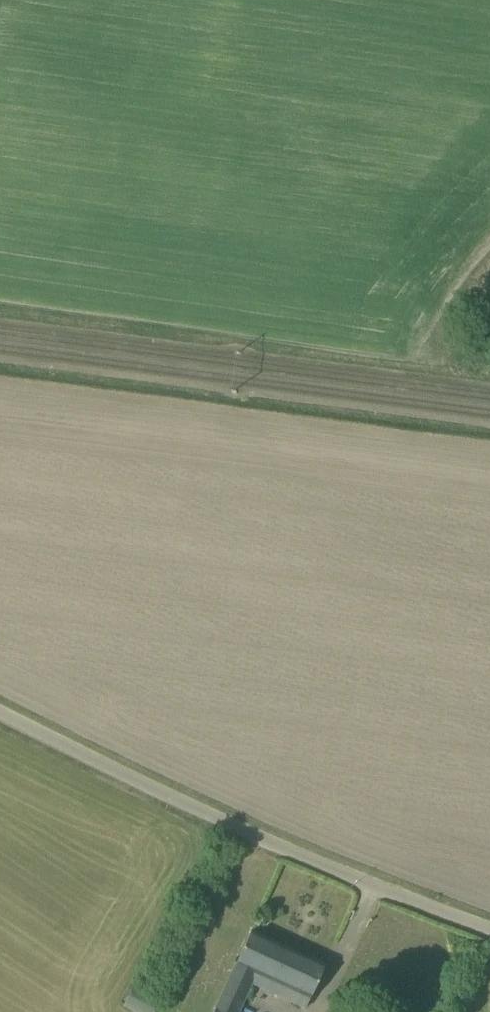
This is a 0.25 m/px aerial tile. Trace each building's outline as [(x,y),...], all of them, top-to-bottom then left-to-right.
[(325,966),(250,932),(236,964),(214,1011),(240,1011),(252,986),(276,997),(305,1010),(325,966)] [(161,1000),(134,985),(123,1007),(132,1011),(155,1011),(161,1000)]
